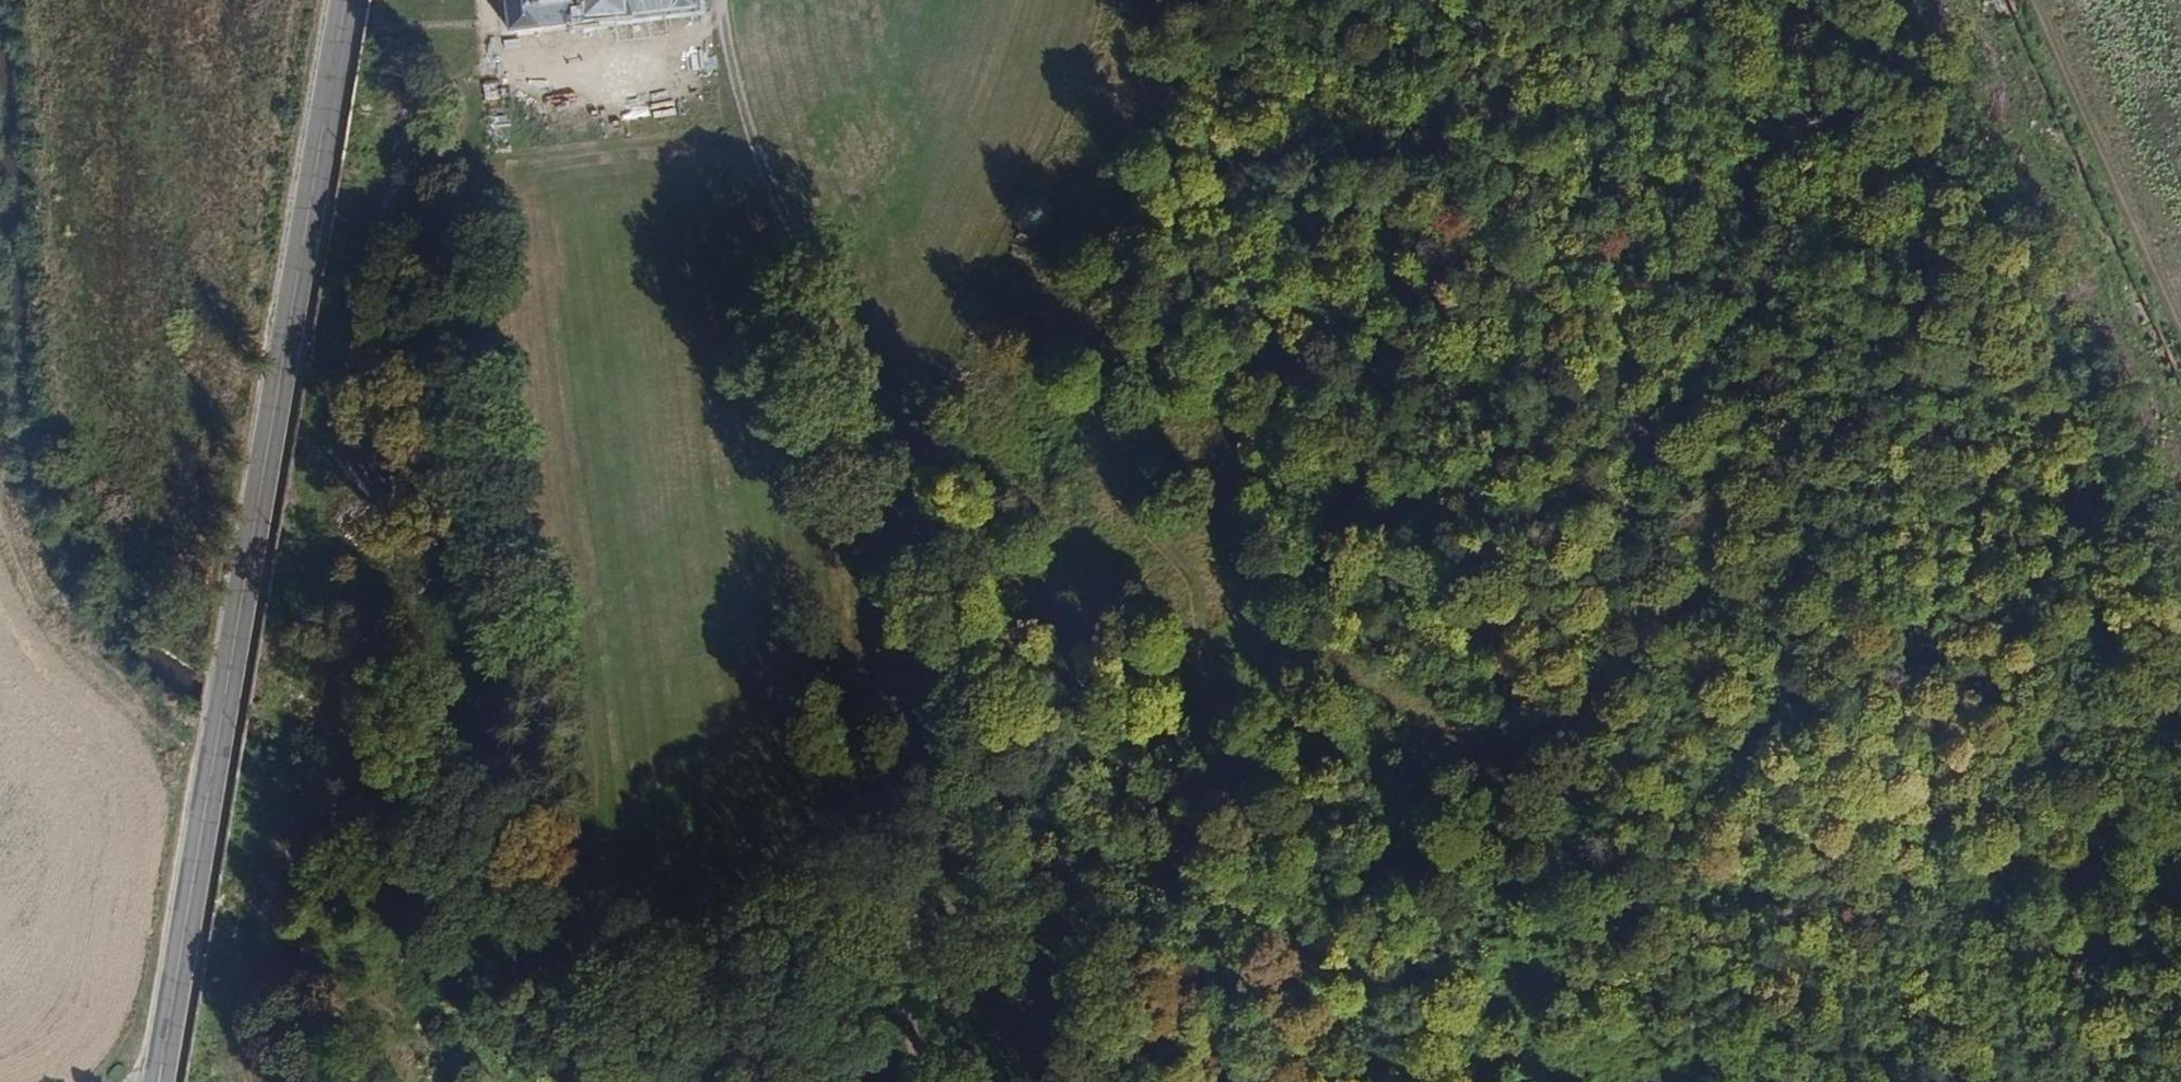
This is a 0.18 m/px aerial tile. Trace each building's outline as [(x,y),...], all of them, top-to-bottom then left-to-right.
[(508,29),(576,21),(576,23),(632,16),(631,14),(697,5),(696,0),(504,0),(508,29)]
